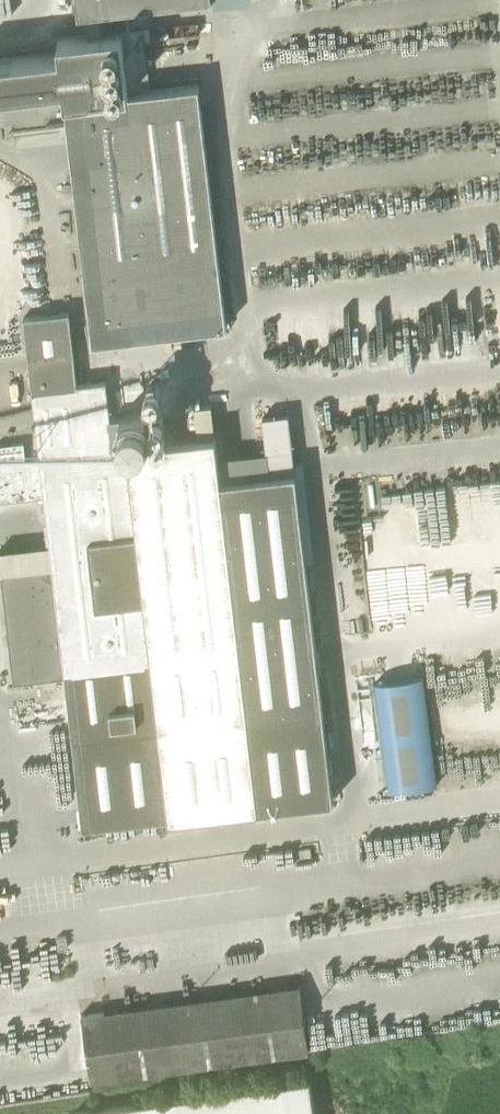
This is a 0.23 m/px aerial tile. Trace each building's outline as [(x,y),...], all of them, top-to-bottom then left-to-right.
[(88,12),(100,10),(187,0),(77,0),(78,13),(88,12)] [(88,12),(90,33),(59,37),(61,51),(0,58),(0,90),(65,83),(93,340),(226,325),(199,83),(128,91),(121,29),(102,31),(100,10),(88,12)] [(198,437),(166,440),(162,410),(110,416),(106,379),(77,383),(69,311),(25,316),(41,455),(25,457),(24,442),(0,444),(0,501),(45,496),(50,543),(0,549),(0,561),(10,646),(11,646),(13,662),(12,662),(14,682),(66,676),(84,828),(334,799),(296,471),(221,480),(212,403),(194,405),(198,437)] [(376,681),(390,790),(437,783),(423,675),(376,681)] [(309,1048),(308,1039),(300,982),(80,1012),(90,1078),(309,1048)] [(74,1113),(315,1113),(310,1079),(74,1112),(74,1113)]
